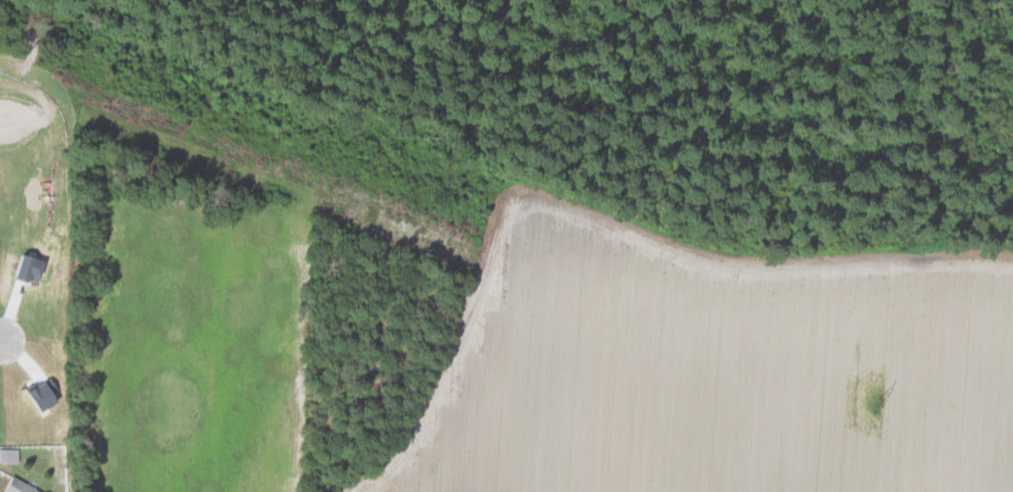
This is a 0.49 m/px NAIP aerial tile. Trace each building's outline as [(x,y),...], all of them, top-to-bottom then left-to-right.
[(52,491),(12,475),(5,491),(52,491)]
